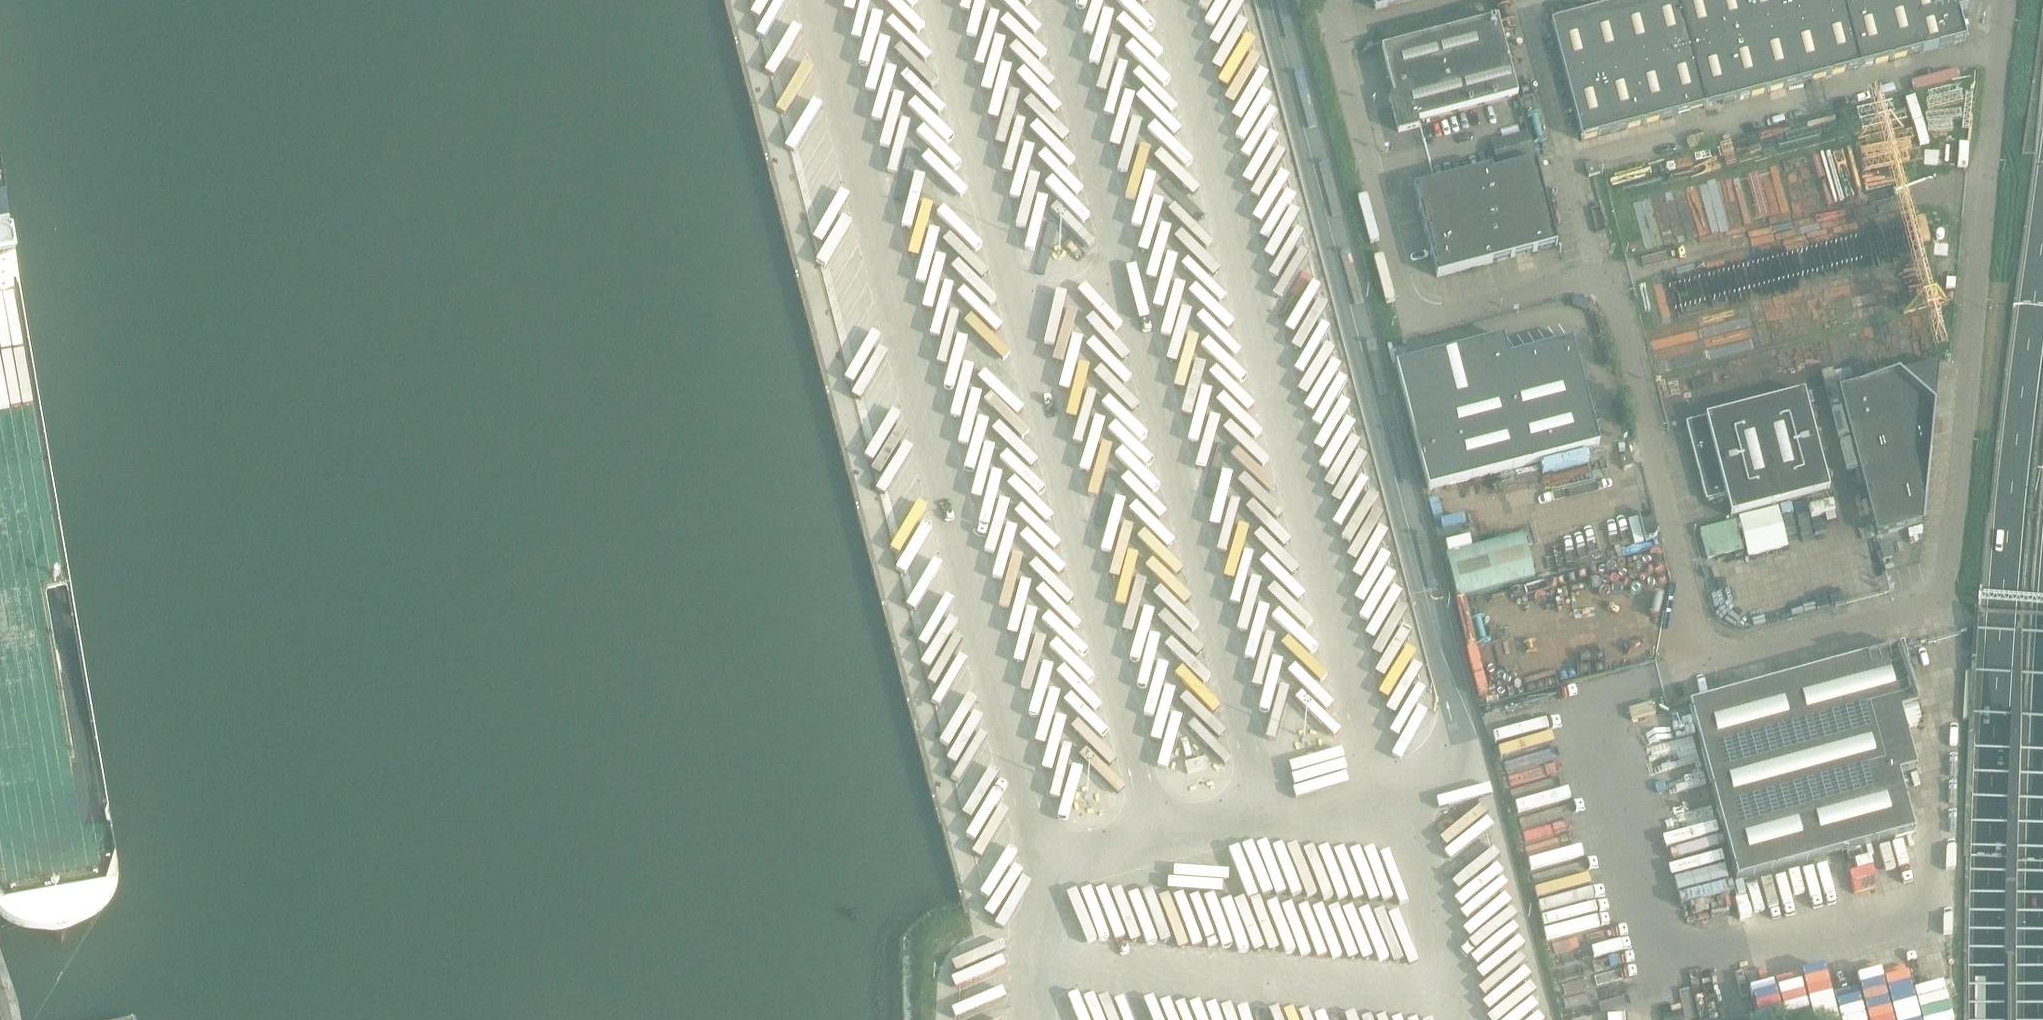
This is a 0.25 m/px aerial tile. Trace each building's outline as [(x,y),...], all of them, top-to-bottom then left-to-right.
[(1376,10),(1413,0),(1373,0),(1376,10)] [(1614,9),(1629,67),(1660,59),(1645,0),(1614,9)] [(1691,51),(1678,0),(1646,0),(1645,0),(1660,59),(1691,51)] [(1722,43),(1711,0),(1678,0),(1691,51),(1722,43)] [(1753,35),(1744,0),(1711,0),(1722,43),(1753,35)] [(1784,27),(1777,0),(1744,0),(1753,35),(1784,27)] [(1815,19),(1810,0),(1777,0),(1784,27),(1815,19)] [(1846,10),(1843,0),(1810,0),(1815,19),(1846,10)] [(1877,2),(1876,0),(1843,0),(1846,10),(1877,2)] [(1923,53),(1915,23),(1909,0),(1886,0),(1877,2),(1892,61),(1923,53)] [(1915,23),(1969,9),(1966,0),(1909,0),(1915,23)] [(1877,2),(1846,10),(1861,69),(1892,61),(1877,2)] [(1598,75),(1629,67),(1614,9),(1583,17),(1598,75)] [(1969,10),(1969,9),(1915,23),(1923,53),(1966,42),(1958,13),(1969,10)] [(1830,77),(1861,69),(1846,10),(1815,19),(1830,77)] [(1583,17),(1551,25),(1566,83),(1598,75),(1583,17)] [(1394,97),(1389,98),(1398,133),(1419,127),(1418,122),(1518,97),(1498,19),(1381,50),(1394,97)] [(1799,85),(1830,77),(1815,19),(1784,27),(1799,85)] [(1768,93),(1799,85),(1784,27),(1753,35),(1768,93)] [(1737,101),(1768,93),(1753,35),(1722,43),(1737,101)] [(1706,109),(1737,101),(1722,43),(1691,51),(1706,109)] [(1675,117),(1706,109),(1691,51),(1660,59),(1675,117)] [(1660,59),(1629,67),(1644,125),(1675,117),(1660,59)] [(1613,133),(1644,125),(1629,67),(1598,75),(1613,133)] [(1613,133),(1598,75),(1566,83),(1582,142),(1613,133)] [(1499,170),(1538,160),(1530,130),(1491,140),(1499,170)] [(1535,252),(1557,246),(1536,163),(1513,169),(1535,252)] [(1586,166),(1589,178),(1600,175),(1597,163),(1586,166)] [(1490,170),(1513,258),(1535,252),(1513,169),(1492,174),(1491,170),(1490,170)] [(1473,198),(1479,220),(1485,242),(1491,264),(1513,258),(1490,170),(1468,176),(1473,198)] [(1468,176),(1413,190),(1419,212),(1473,198),(1468,176)] [(1479,220),(1473,198),(1419,212),(1425,234),(1479,220)] [(1485,242),(1479,220),(1425,234),(1431,256),(1485,242)] [(1431,256),(1436,278),(1491,264),(1485,242),(1431,256)] [(1504,338),(1421,360),(1396,366),(1428,491),(1600,447),(1572,341),(1509,358),(1504,338)] [(1407,343),(1391,347),(1395,362),(1410,358),(1407,343)] [(1851,388),(1838,392),(1876,537),(1913,528),(1913,527),(1924,525),(1939,365),(1851,388)] [(1830,491),(1830,490),(1804,395),(1686,424),(1706,502),(1726,497),(1731,517),(1830,491)] [(1631,456),(1622,458),(1625,470),(1634,467),(1631,456)] [(1804,502),(1747,517),(1751,533),(1808,518),(1804,502)] [(1523,536),(1445,557),(1457,600),(1535,580),(1523,536)] [(1903,649),(1690,707),(1738,882),(1915,834),(1900,776),(1917,771),(1902,713),(1919,709),(1903,649)] [(1901,945),(1846,958),(1847,963),(1802,974),(1804,983),(1779,989),(1786,1017),(1812,1011),(1814,1019),(1919,1019),(1901,945)]
